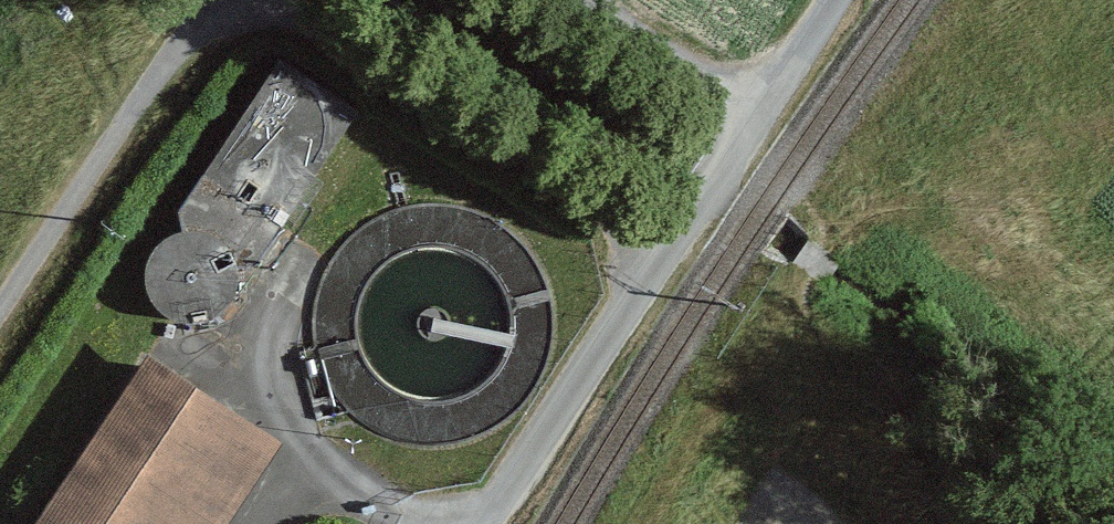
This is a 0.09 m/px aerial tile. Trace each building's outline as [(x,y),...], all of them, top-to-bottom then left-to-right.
[(270,44),(148,289),(228,328),(349,83),(270,44)] [(41,523),(231,523),(294,435),(166,346),(41,523)]
